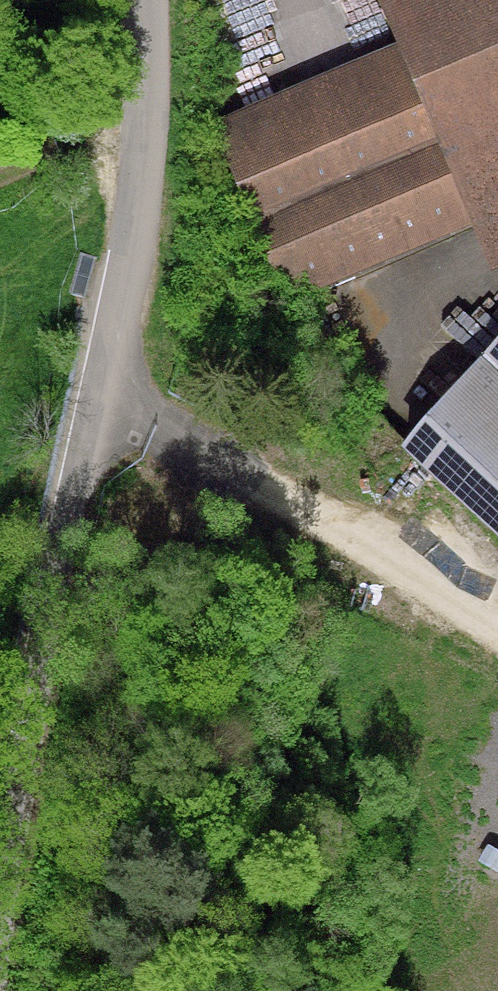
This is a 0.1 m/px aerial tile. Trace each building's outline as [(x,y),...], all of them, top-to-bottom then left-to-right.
[(399,44),(476,224),(496,269),(497,268),(497,0),(381,0),(399,44)] [(476,224),(399,44),(209,124),(286,305),(476,224)] [(397,446),(497,537),(497,335),(397,446)]
